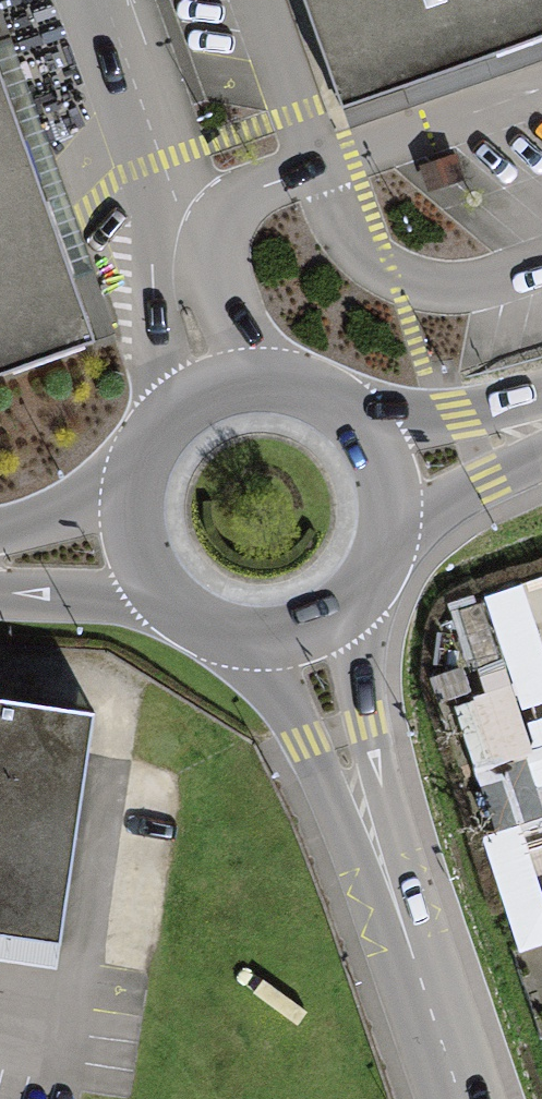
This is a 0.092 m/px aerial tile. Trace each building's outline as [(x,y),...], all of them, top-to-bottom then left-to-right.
[(116,312),(7,0),(0,0),(0,360),(116,312)] [(541,31),(541,0),(259,0),(300,116),(541,31)] [(129,678),(0,661),(0,932),(88,946),(129,678)]
